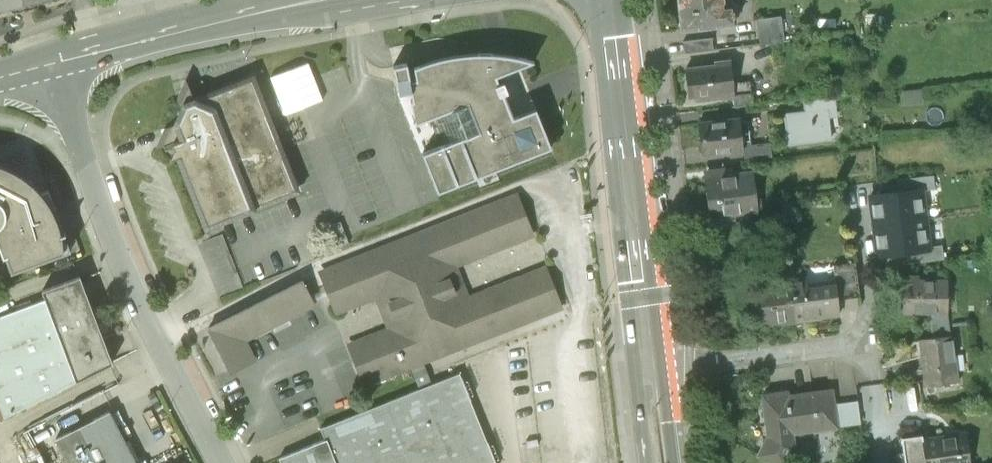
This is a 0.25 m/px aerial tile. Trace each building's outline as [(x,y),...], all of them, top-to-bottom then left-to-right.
[(47,0),(0,0),(0,11),(47,0)] [(682,29),(736,23),(733,0),(679,0),(682,29)] [(781,18),(758,20),(760,43),(783,41),(781,18)] [(715,38),(684,41),(685,53),(716,50),(715,38)] [(406,64),(394,67),(399,93),(409,91),(416,123),(430,118),(442,147),(424,154),(438,192),(551,148),(536,110),(512,119),(507,105),(503,94),(508,92),(504,83),(499,85),(495,76),(519,67),(532,62),(518,58),(514,57),(479,54),(443,58),(408,71),(406,64)] [(714,65),(686,68),(689,98),(694,97),(695,102),(732,98),(733,98),(731,83),(729,60),(714,62),(714,65)] [(308,63),(270,78),(285,115),(323,101),(308,63)] [(182,156),(208,223),(294,190),(251,81),(196,103),(197,105),(182,111),(177,125),(183,140),(172,144),(174,150),(171,160),(182,156)] [(749,81),(731,83),(733,98),(732,98),(733,108),(751,106),(749,81)] [(785,114),(789,144),(834,138),(830,111),(840,109),(838,94),(807,98),(809,110),(785,114)] [(739,118),(698,122),(701,154),(743,149),(742,141),(750,140),(747,121),(739,121),(739,118)] [(742,141),(743,149),(744,160),(772,157),(771,143),(750,145),(750,140),(742,141)] [(6,258),(10,258),(15,273),(72,253),(46,201),(28,183),(5,171),(0,170),(0,245),(6,258)] [(761,173),(710,179),(715,218),(743,215),(766,212),(761,173)] [(897,187),(898,193),(922,190),(922,191),(935,190),(934,176),(896,180),(897,187)] [(898,193),(870,196),(874,226),(926,220),(922,191),(922,190),(898,193)] [(528,236),(512,197),(324,272),(334,295),(340,311),(377,296),(384,313),(391,330),(353,345),(368,383),(557,308),(541,270),(467,300),(460,282),(453,265),(528,236)] [(743,215),(715,218),(716,231),(744,228),(743,215)] [(926,220),(874,226),(878,256),(907,253),(930,250),(929,247),(926,220)] [(340,222),(329,227),(338,249),(349,244),(340,222)] [(942,246),(929,247),(930,250),(907,253),(908,259),(908,264),(944,260),(942,246)] [(836,285),(838,300),(860,297),(855,263),(834,266),(836,285)] [(918,277),(903,277),(903,311),(928,311),(945,311),(947,311),(947,282),(918,281),(918,277)] [(807,278),(791,280),(796,320),(840,315),(838,300),(836,285),(808,288),(807,278)] [(0,319),(0,421),(5,420),(112,365),(80,279),(43,293),(46,302),(0,319)] [(208,329),(231,373),(255,361),(245,341),(315,305),(303,280),(208,329)] [(774,293),(751,296),(754,325),(796,320),(791,280),(772,282),(774,293)] [(931,338),(948,336),(945,311),(928,311),(931,338)] [(452,359),(560,319),(557,312),(409,367),(416,385),(456,370),(452,359)] [(931,338),(921,340),(926,385),(956,381),(950,336),(948,336),(931,338)] [(320,429),(325,441),(327,440),(336,462),(495,462),(460,374),(320,429)] [(762,395),(767,435),(758,454),(775,462),(786,462),(793,449),(791,432),(835,427),(832,404),(830,391),(787,396),(786,392),(762,395)] [(858,401),(832,404),(835,427),(860,424),(858,401)] [(109,413),(55,440),(67,462),(136,462),(109,413)] [(901,438),(904,462),(970,462),(966,434),(923,440),(922,435),(901,438)] [(279,459),(281,462),(336,462),(327,440),(325,441),(279,459)]
